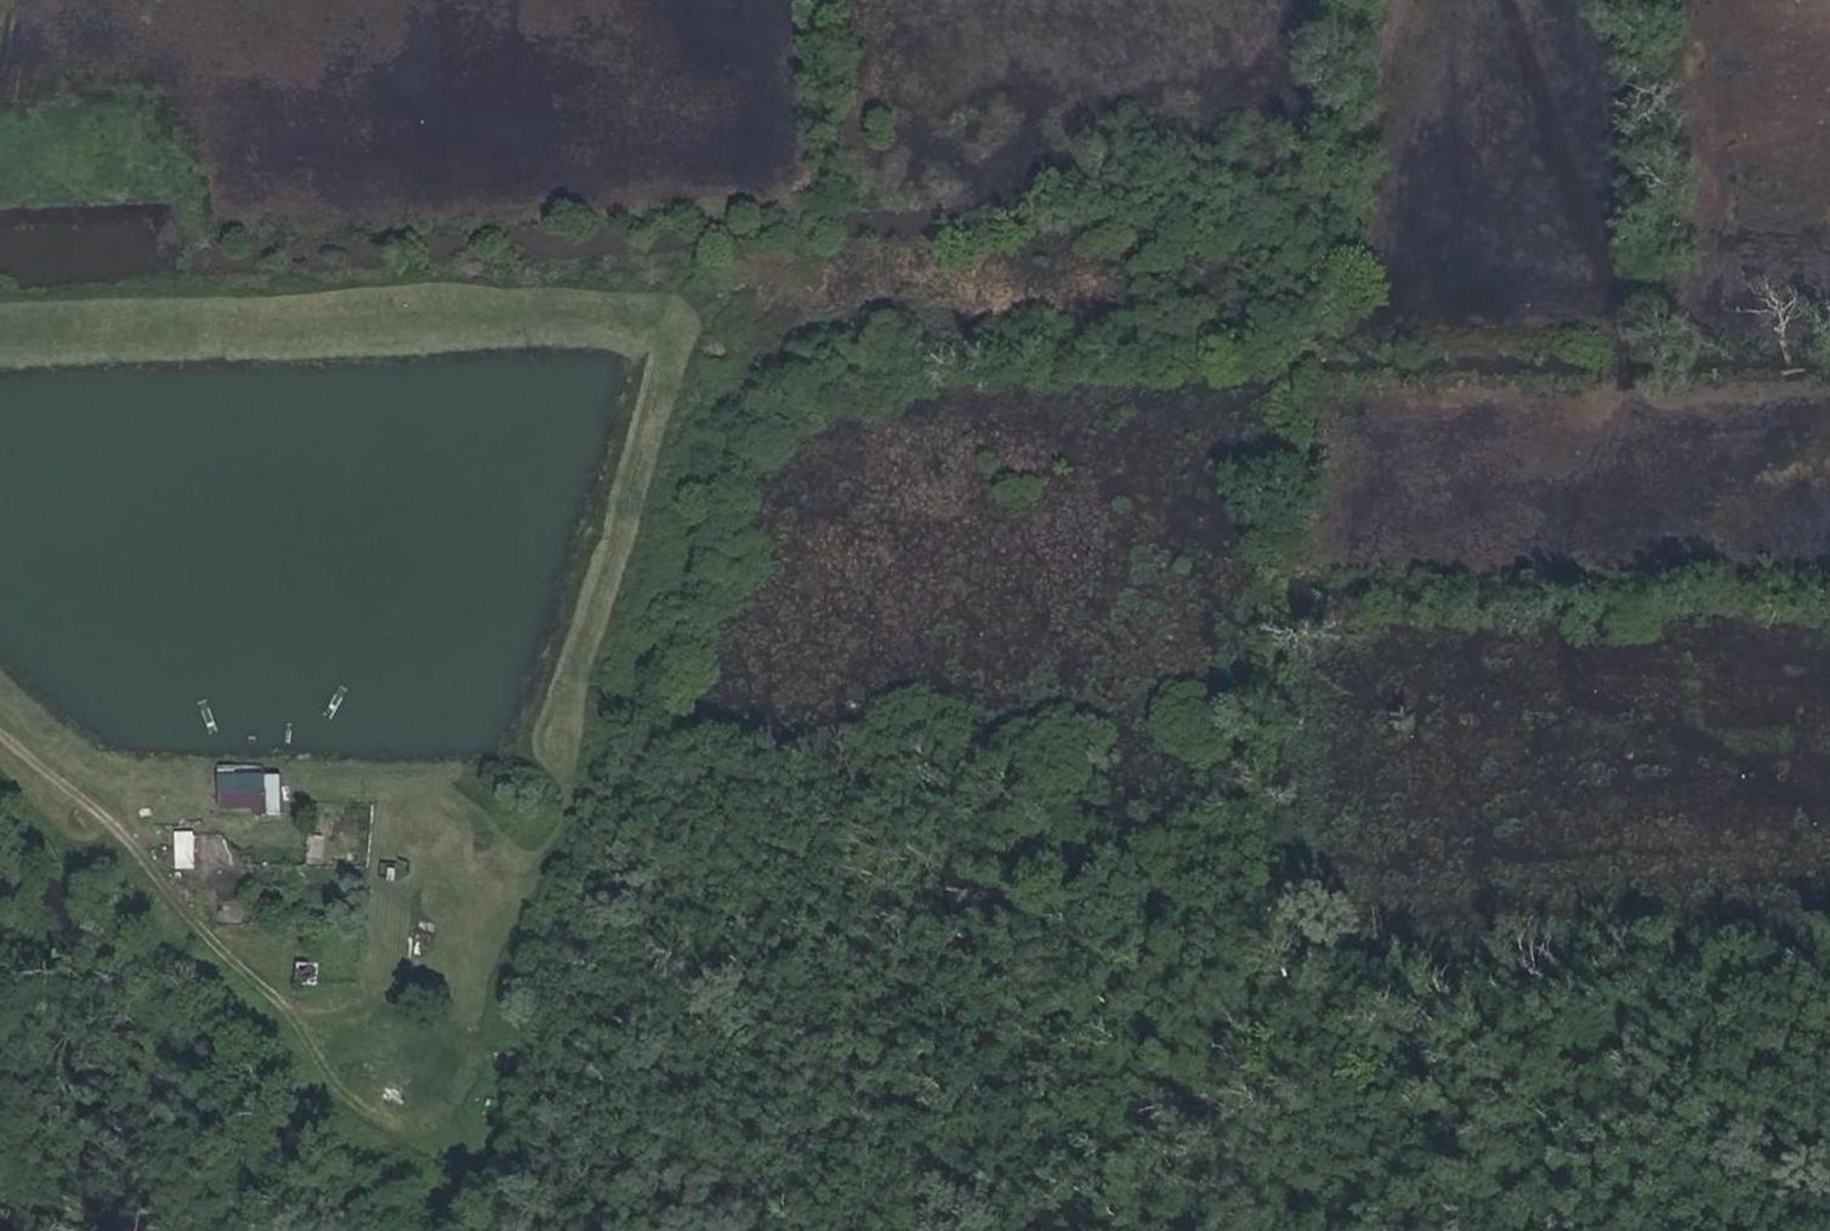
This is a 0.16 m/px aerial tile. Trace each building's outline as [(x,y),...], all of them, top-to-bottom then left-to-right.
[(223,768),(222,808),(286,810),(287,770),(223,768)]
